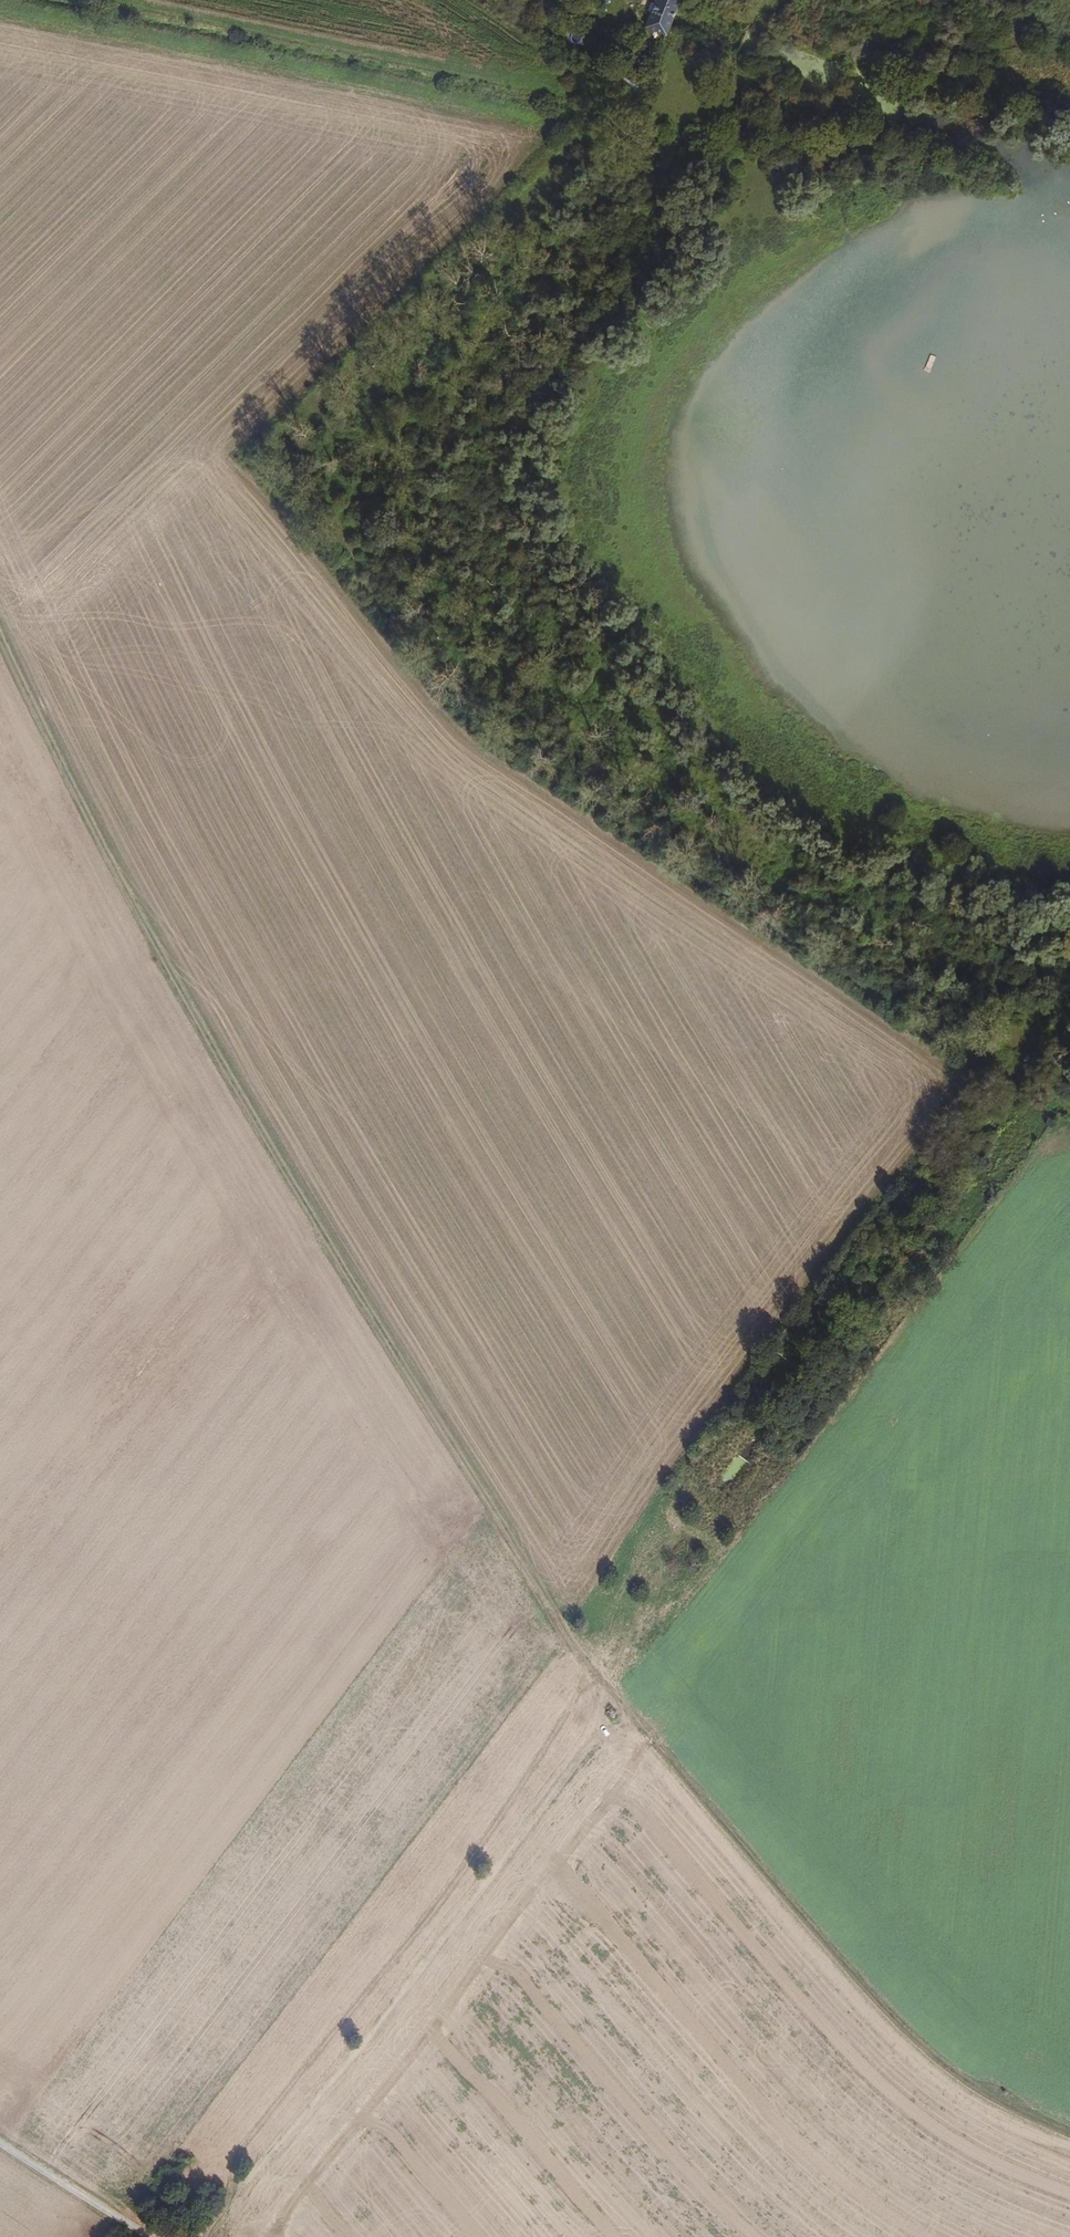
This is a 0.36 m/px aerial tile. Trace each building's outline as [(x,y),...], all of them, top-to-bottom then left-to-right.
[(647,26),(667,34),(681,0),(658,0),(647,26)]
